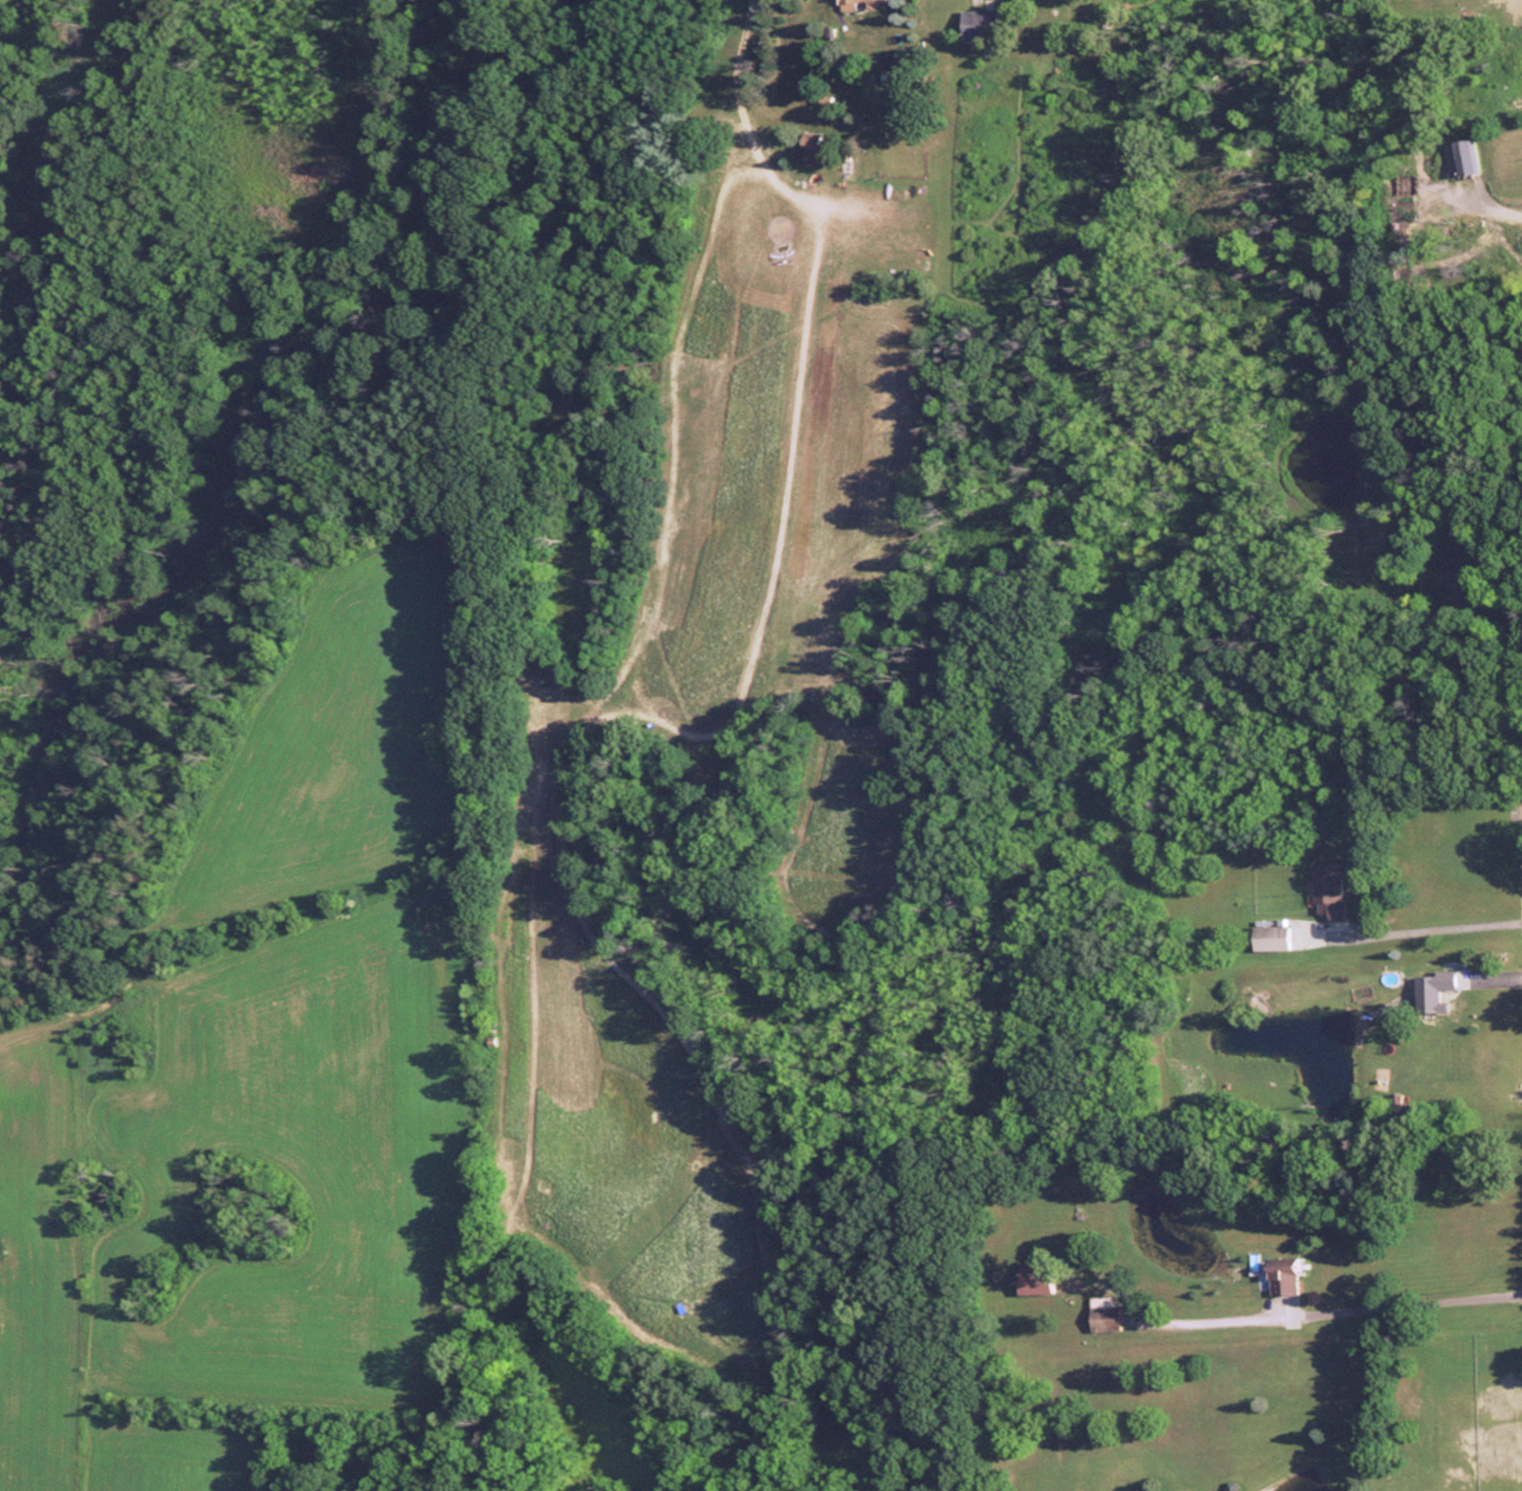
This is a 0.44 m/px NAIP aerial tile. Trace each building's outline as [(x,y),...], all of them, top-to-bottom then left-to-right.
[(854,0),(836,0),(837,11),(855,10),(854,0)] [(993,61),(991,10),(958,11),(959,43),(966,43),(967,62),(993,61)] [(798,155),(816,155),(816,138),(798,138),(798,155)] [(1452,141),(1456,176),(1477,173),(1473,138),(1452,141)] [(1312,864),(1312,913),(1325,913),(1325,919),(1344,919),(1344,864),(1312,864)] [(1287,925),(1251,925),(1251,949),(1287,949),(1287,925)] [(1413,973),(1414,1012),(1444,1011),(1444,1000),(1437,1001),(1436,989),(1452,988),(1451,971),(1413,973)] [(1266,1294),(1297,1293),(1296,1274),(1303,1274),(1302,1257),(1292,1257),(1292,1264),(1265,1265),(1266,1294)] [(1018,1261),(1018,1293),(1049,1293),(1049,1261),(1018,1261)]
